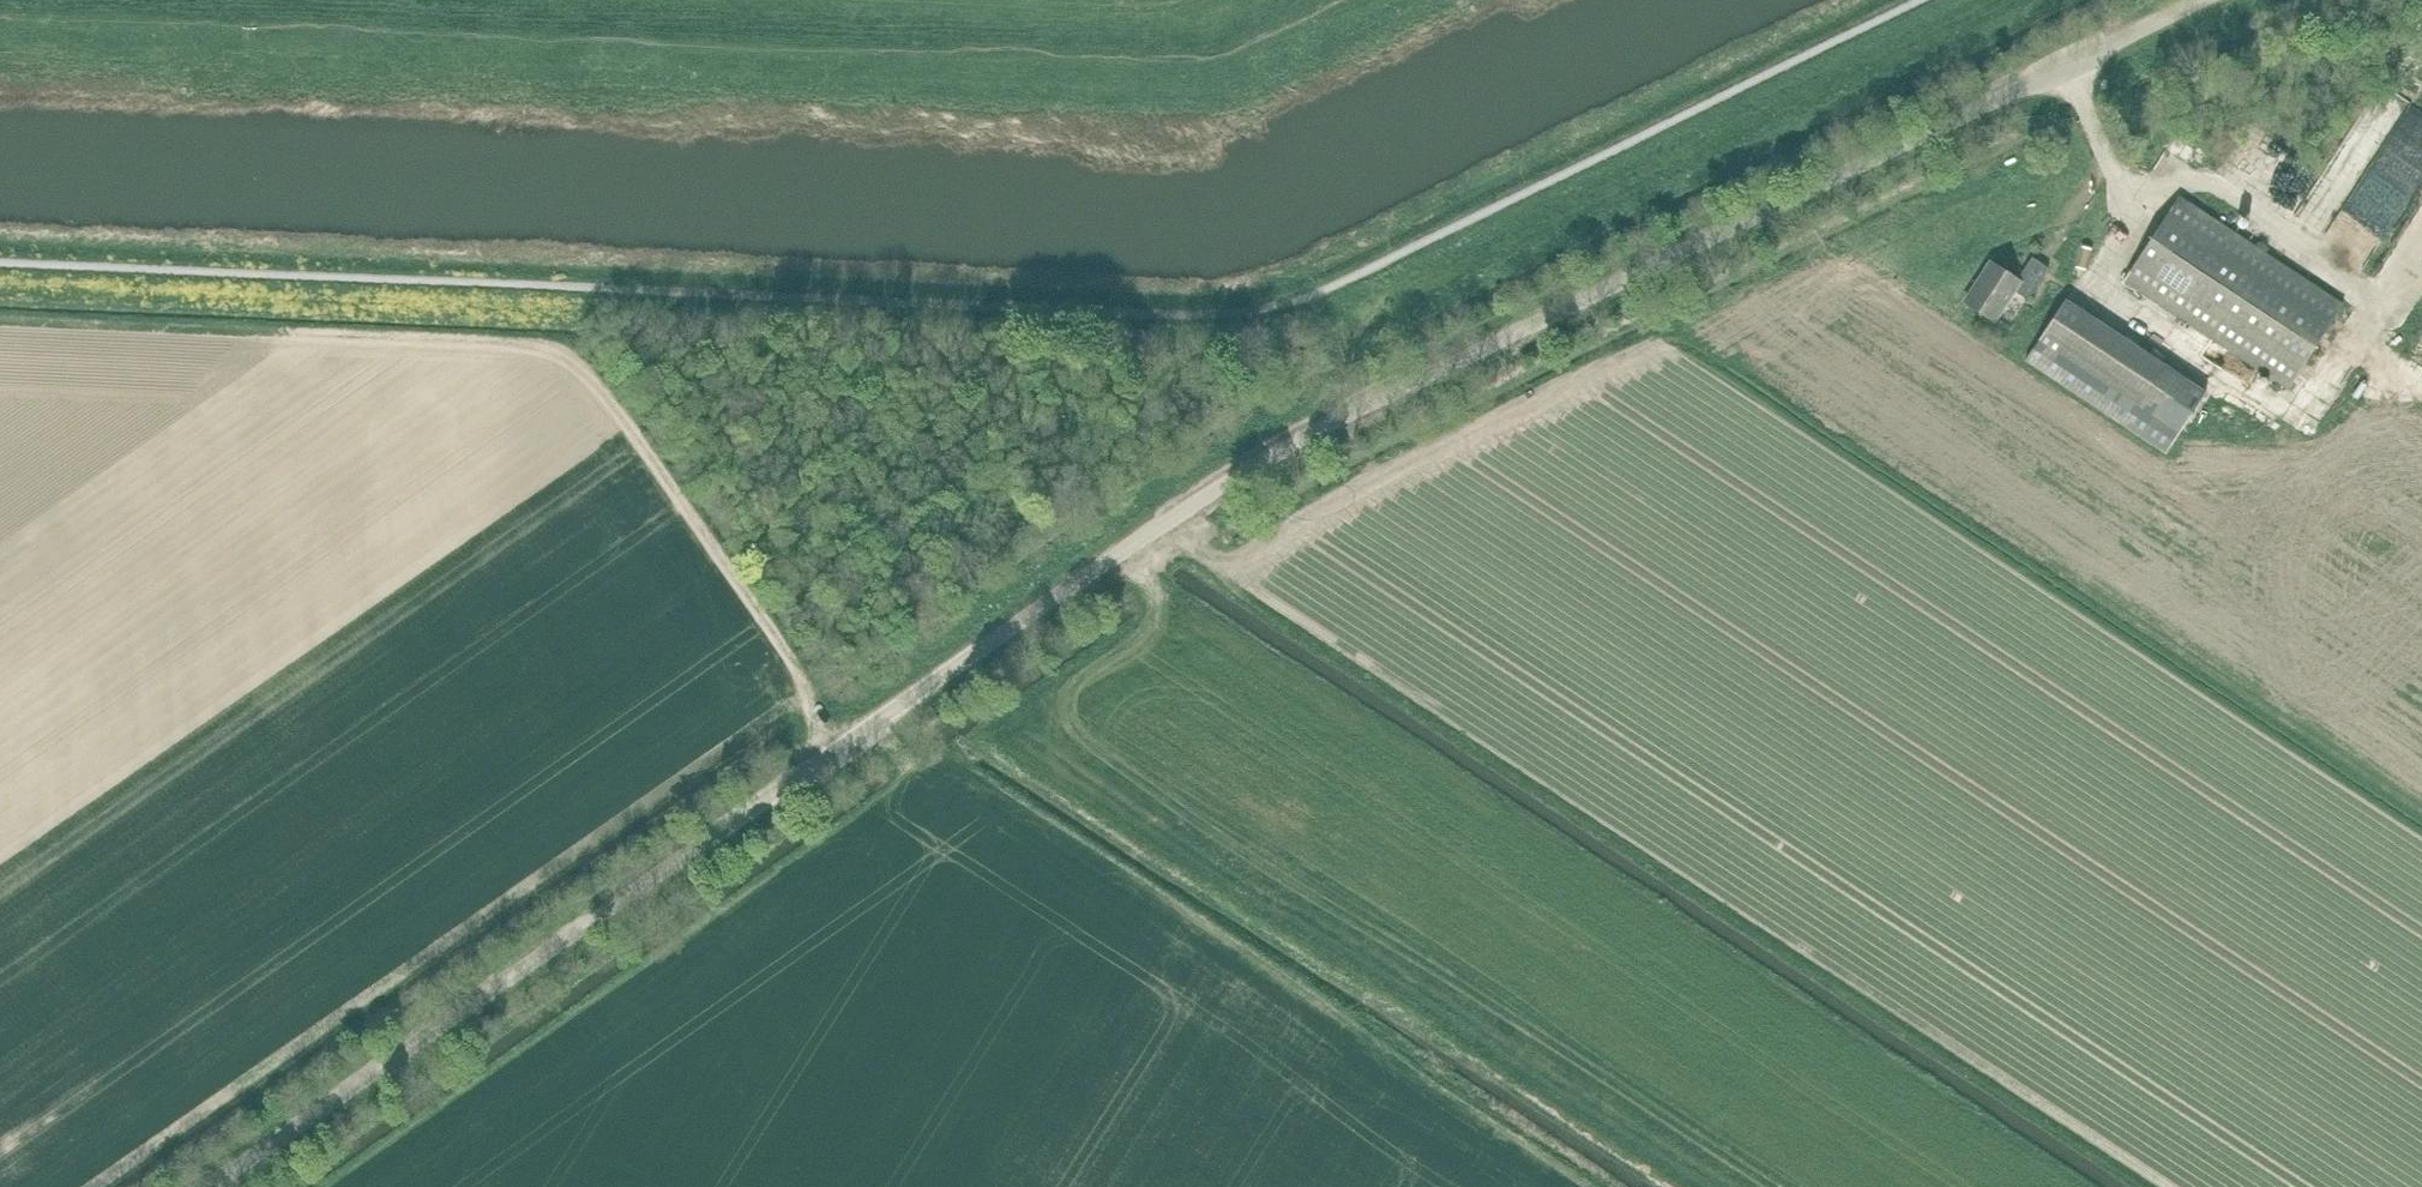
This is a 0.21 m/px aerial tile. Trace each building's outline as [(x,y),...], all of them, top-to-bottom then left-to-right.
[(2337,144),(2362,157),(2347,187),(2370,199),(2372,195),(2392,206),(2417,158),(2348,123),(2337,144)] [(2327,149),(2286,218),(2310,232),(2350,163),(2327,149)] [(2343,305),(2280,264),(2178,197),(2124,278),(2288,388),(2343,305)] [(2349,286),(2381,320),(2386,323),(2402,310),(2421,273),(2421,198),(2413,206),(2397,235),(2387,245),(2379,259),(2349,286)] [(1965,301),(1996,321),(2016,292),(2029,301),(2049,267),(2033,255),(2018,279),(1990,260),(1965,301)] [(2087,313),(2066,299),(2025,363),(2046,377),(2087,313)] [(2164,454),(2206,390),(2087,313),(2046,377),(2164,454)] [(2403,355),(2409,344),(2394,335),(2387,346),(2403,355)]
